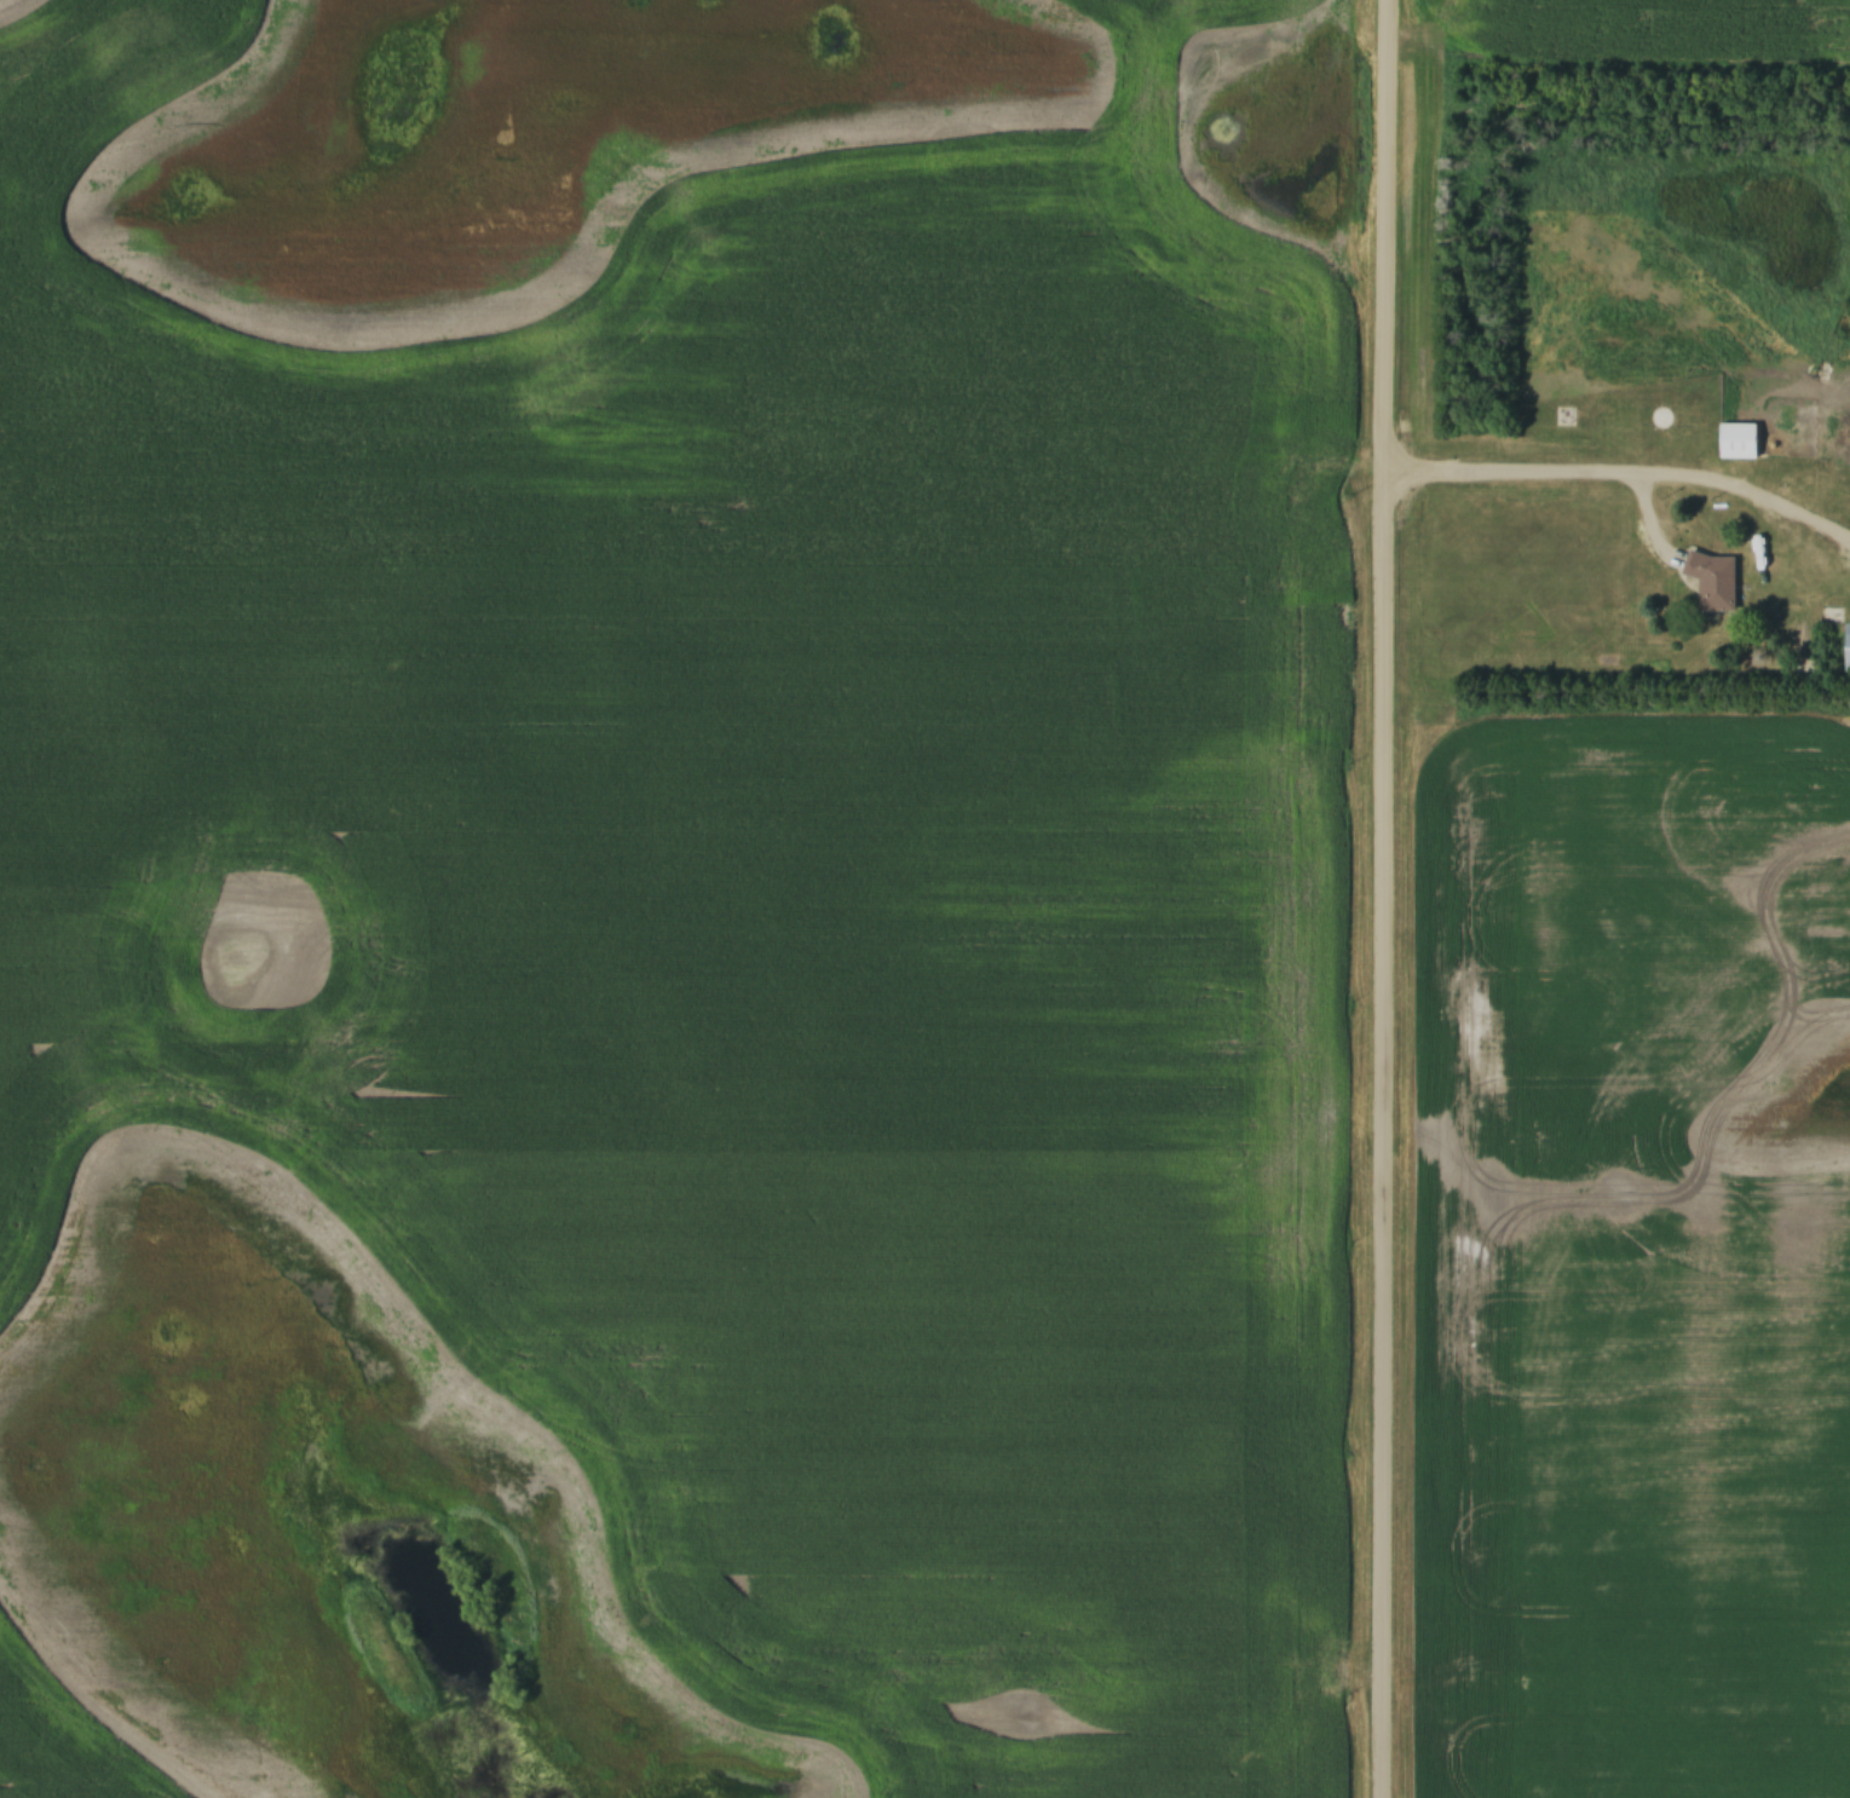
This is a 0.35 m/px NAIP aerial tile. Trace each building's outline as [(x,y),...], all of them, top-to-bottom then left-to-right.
[(1713,460),(1753,461),(1754,425),(1713,425),(1713,460)] [(1730,556),(1679,556),(1679,578),(1693,578),(1693,612),(1730,612),(1730,556)] [(1836,673),(1849,673),(1849,625),(1836,625),(1836,673)]
